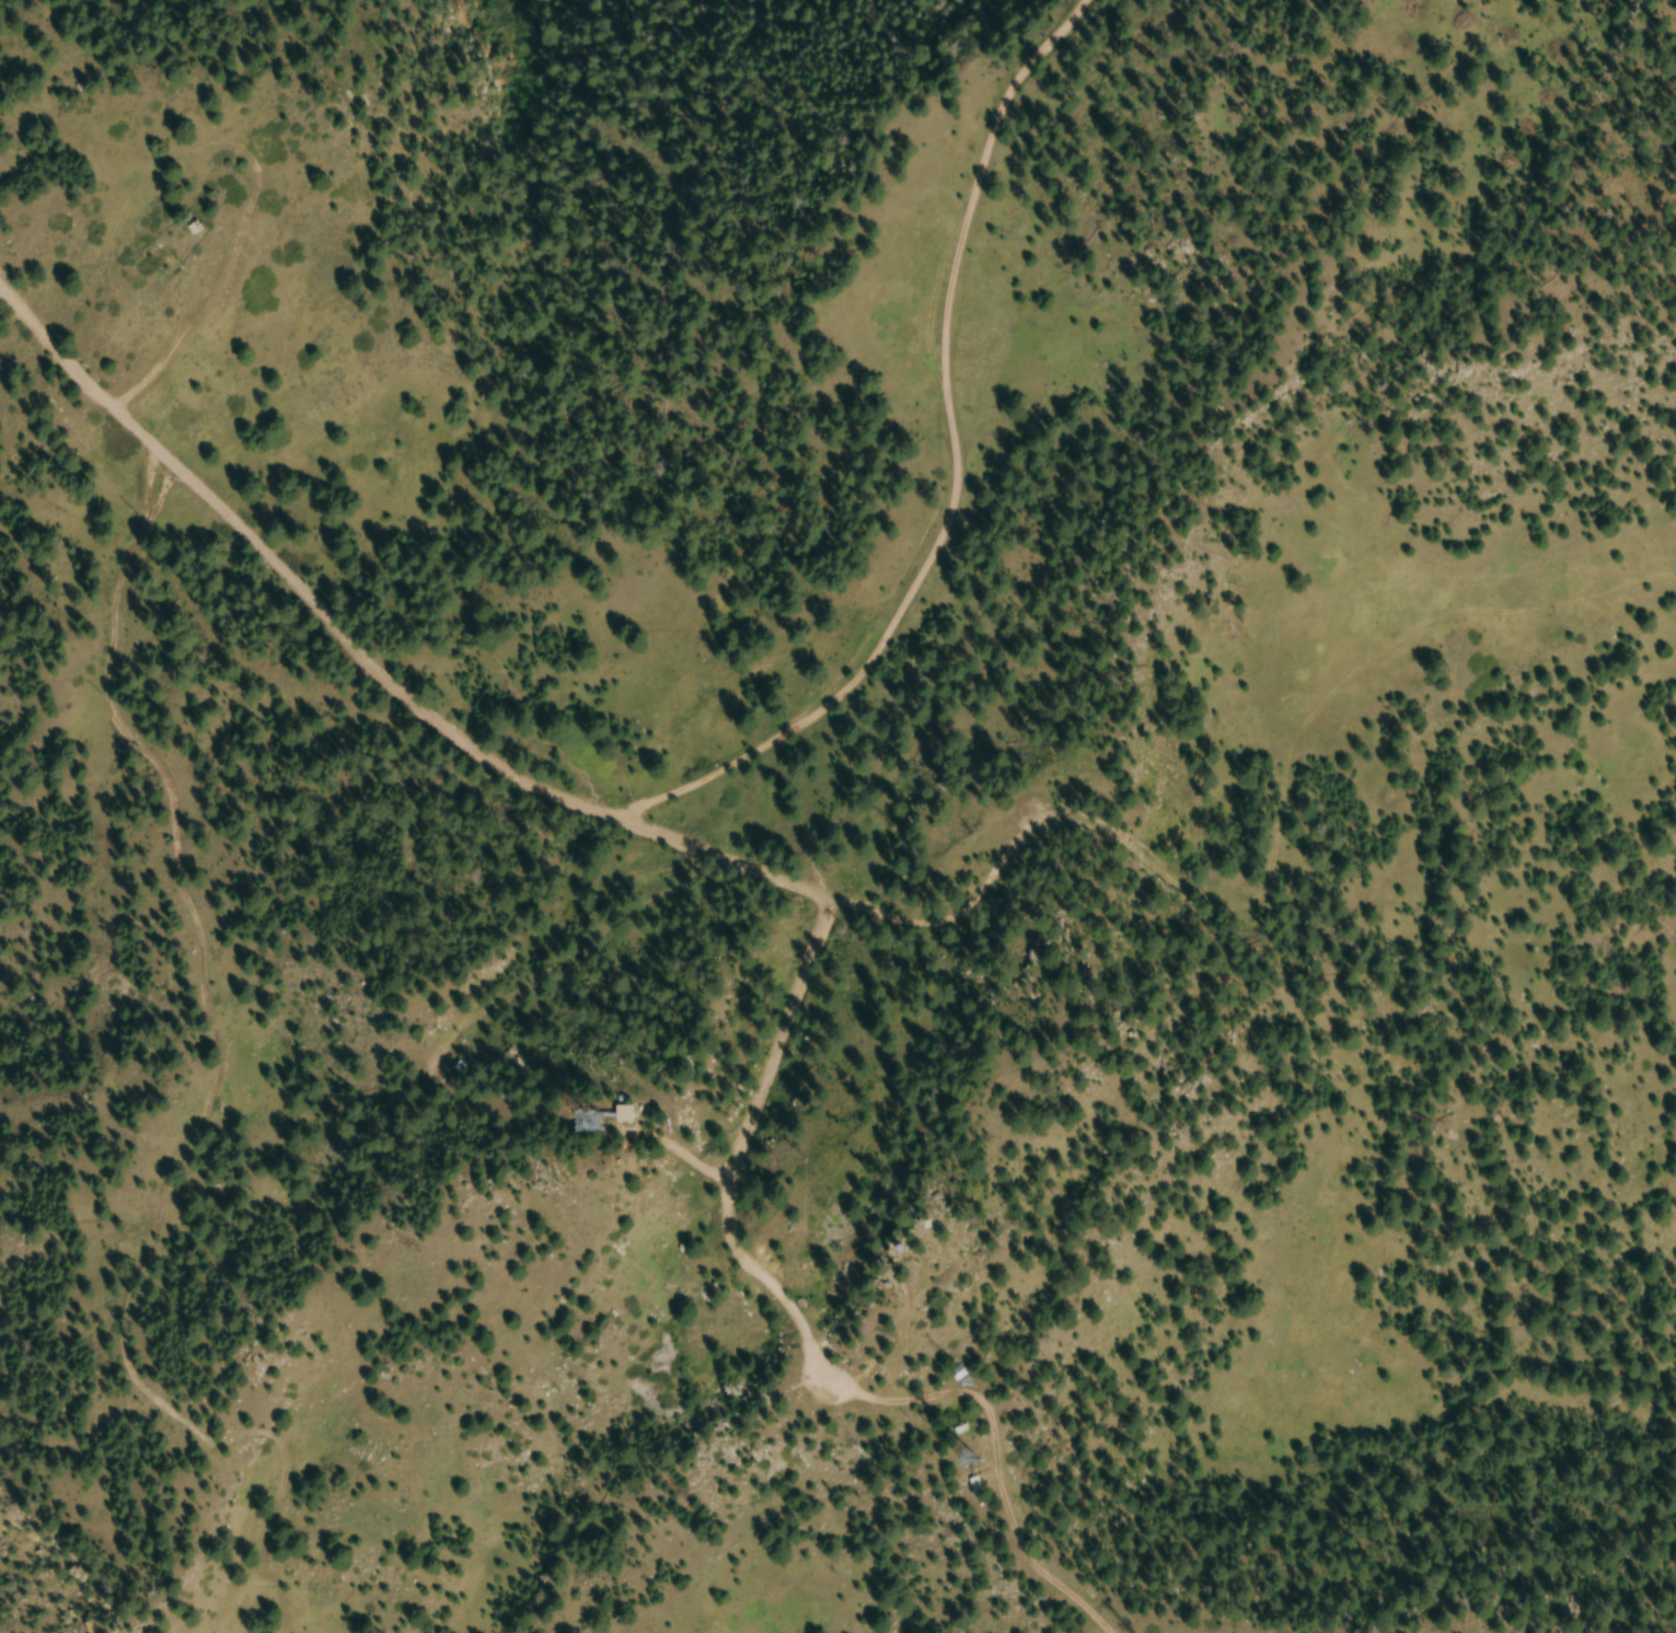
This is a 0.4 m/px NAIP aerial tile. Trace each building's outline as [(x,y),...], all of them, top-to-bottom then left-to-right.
[(621,1125),(638,1125),(638,1108),(621,1108),(621,1125)]
